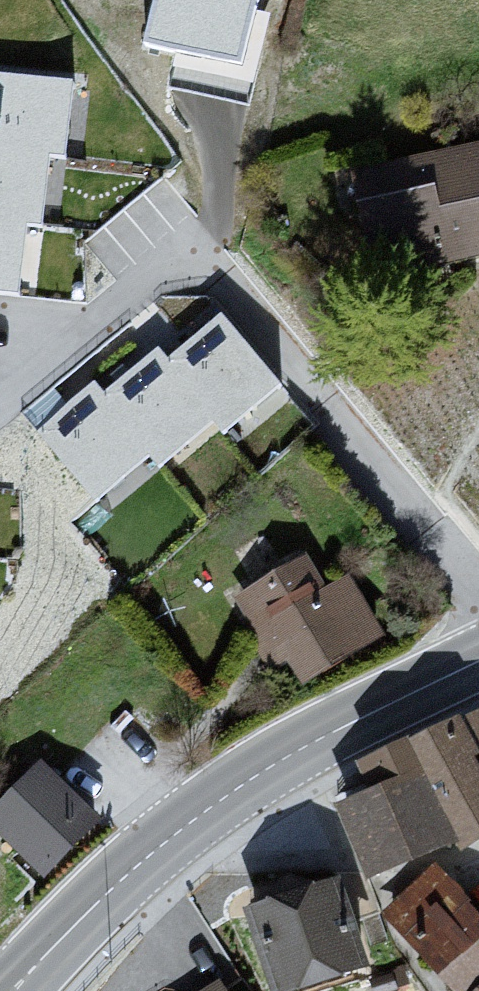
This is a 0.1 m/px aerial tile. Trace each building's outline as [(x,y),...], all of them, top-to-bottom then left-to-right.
[(147,67),(256,82),(267,0),(157,0),(147,67)] [(43,290),(50,222),(68,224),(76,147),(92,148),(98,85),(0,75),(0,285),(43,290)] [(350,173),(374,286),(478,263),(478,145),(350,173)] [(101,346),(35,409),(113,492),(166,442),(184,461),(230,417),(246,434),(292,390),(232,327),(195,362),(165,330),(123,369),(101,346)] [(0,593),(3,523),(30,524),(34,445),(0,443),(0,593)] [(308,557),(231,598),(268,672),(286,665),(302,689),(387,642),(353,577),(327,590),(308,557)] [(462,719),(478,757),(478,712),(462,719)] [(462,719),(411,743),(456,850),(478,839),(478,757),(462,719)] [(368,796),(334,808),(371,884),(456,850),(411,743),(357,768),(368,796)] [(44,765),(0,808),(0,841),(45,886),(105,826),(44,765)] [(383,918),(449,990),(470,990),(478,983),(478,917),(438,872),(383,918)] [(246,914),(270,990),(341,990),(373,980),(341,886),(246,914)] [(202,990),(232,990),(223,977),(202,990)]
